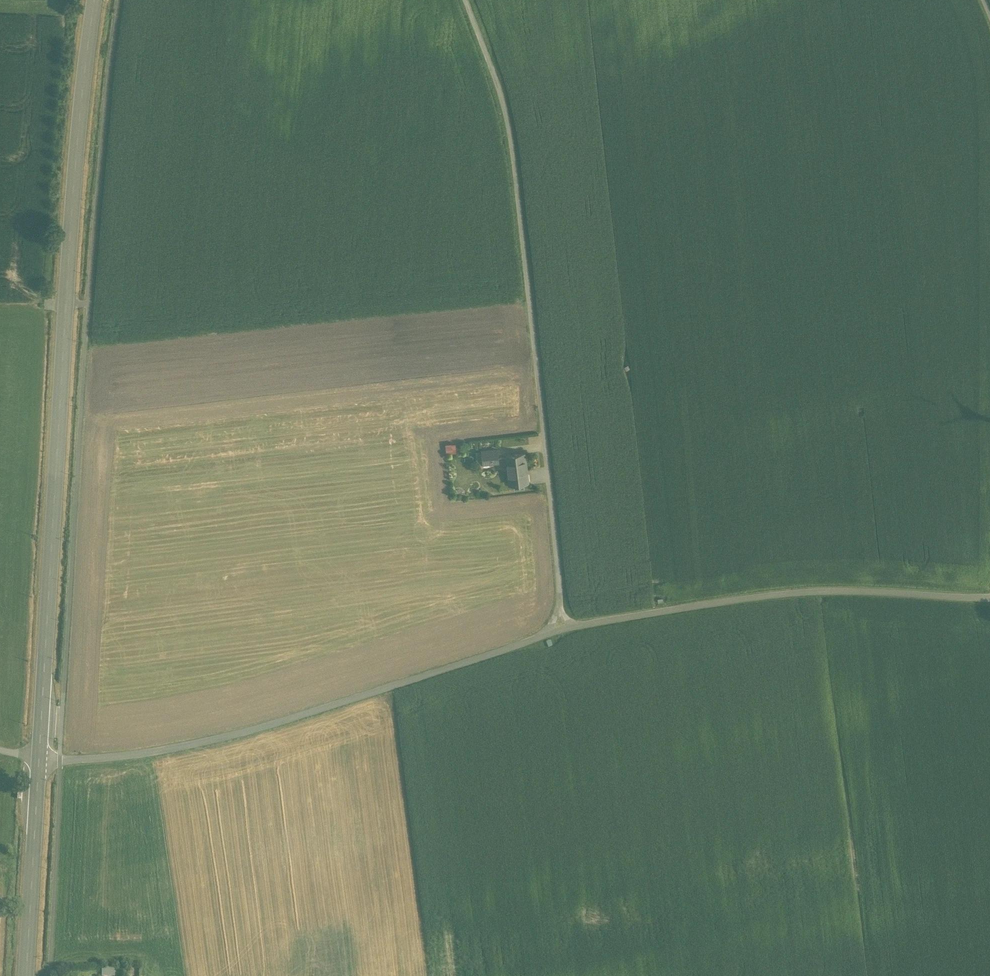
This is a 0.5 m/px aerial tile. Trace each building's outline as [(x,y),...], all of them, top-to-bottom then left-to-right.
[(448,451),(459,451),(458,442),(448,442),(448,451)] [(497,449),(481,451),(482,463),(483,463),(498,462),(497,449)] [(524,453),(506,455),(509,484),(527,481),(524,453)] [(118,967),(105,968),(105,975),(118,975),(118,967)]
